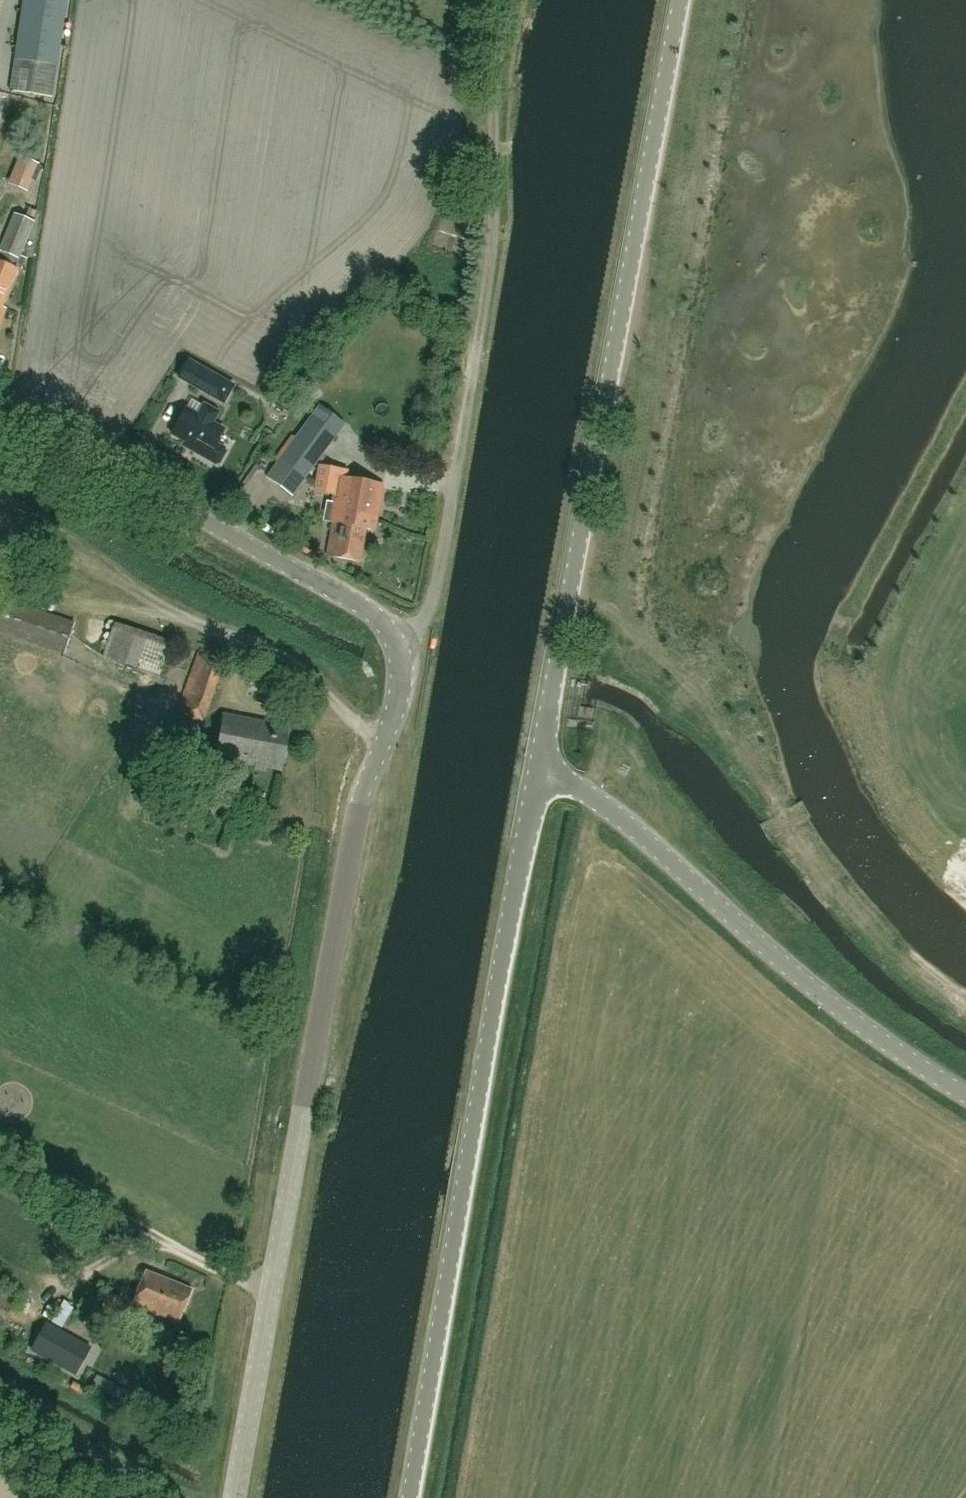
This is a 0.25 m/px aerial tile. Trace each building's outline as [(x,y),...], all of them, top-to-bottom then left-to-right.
[(15,67),(31,70),(27,95),(51,98),(66,0),(25,0),(15,67)] [(35,181),(41,167),(20,158),(11,180),(27,187),(31,179),(35,181)] [(15,213),(0,249),(0,320),(5,307),(1,306),(17,268),(15,267),(34,221),(15,213)] [(210,395),(220,378),(189,360),(179,377),(210,395)] [(182,445),(195,452),(216,464),(220,463),(226,452),(225,448),(216,443),(224,429),(212,423),(218,412),(204,404),(198,415),(186,408),(172,434),(185,441),(182,445)] [(318,405),(309,418),(266,476),(292,495),(335,437),(344,424),(318,405)] [(323,465),(318,490),(334,493),(332,503),(329,521),(328,521),(333,522),(327,555),(359,561),(365,529),(375,530),(378,516),(383,485),(337,476),(339,468),(323,465)] [(75,622),(0,597),(0,632),(65,654),(75,622)] [(160,676),(172,642),(114,623),(112,629),(103,657),(160,676)] [(187,718),(205,718),(223,666),(222,666),(223,661),(198,652),(176,714),(187,718)] [(270,683),(255,677),(251,686),(266,692),(270,683)] [(290,726),(257,720),(224,714),(216,758),(282,770),(282,769),(289,727),(290,727),(290,726)] [(189,1296),(192,1289),(145,1270),(142,1277),(143,1278),(135,1296),(132,1304),(178,1322),(181,1315),(181,1314),(188,1296),(189,1296)] [(18,1296),(0,1286),(0,1328),(18,1296)] [(115,1320),(123,1299),(107,1293),(99,1314),(115,1320)] [(63,1330),(77,1307),(69,1302),(55,1325),(63,1330)] [(75,1375),(90,1346),(47,1323),(32,1351),(75,1375)]
